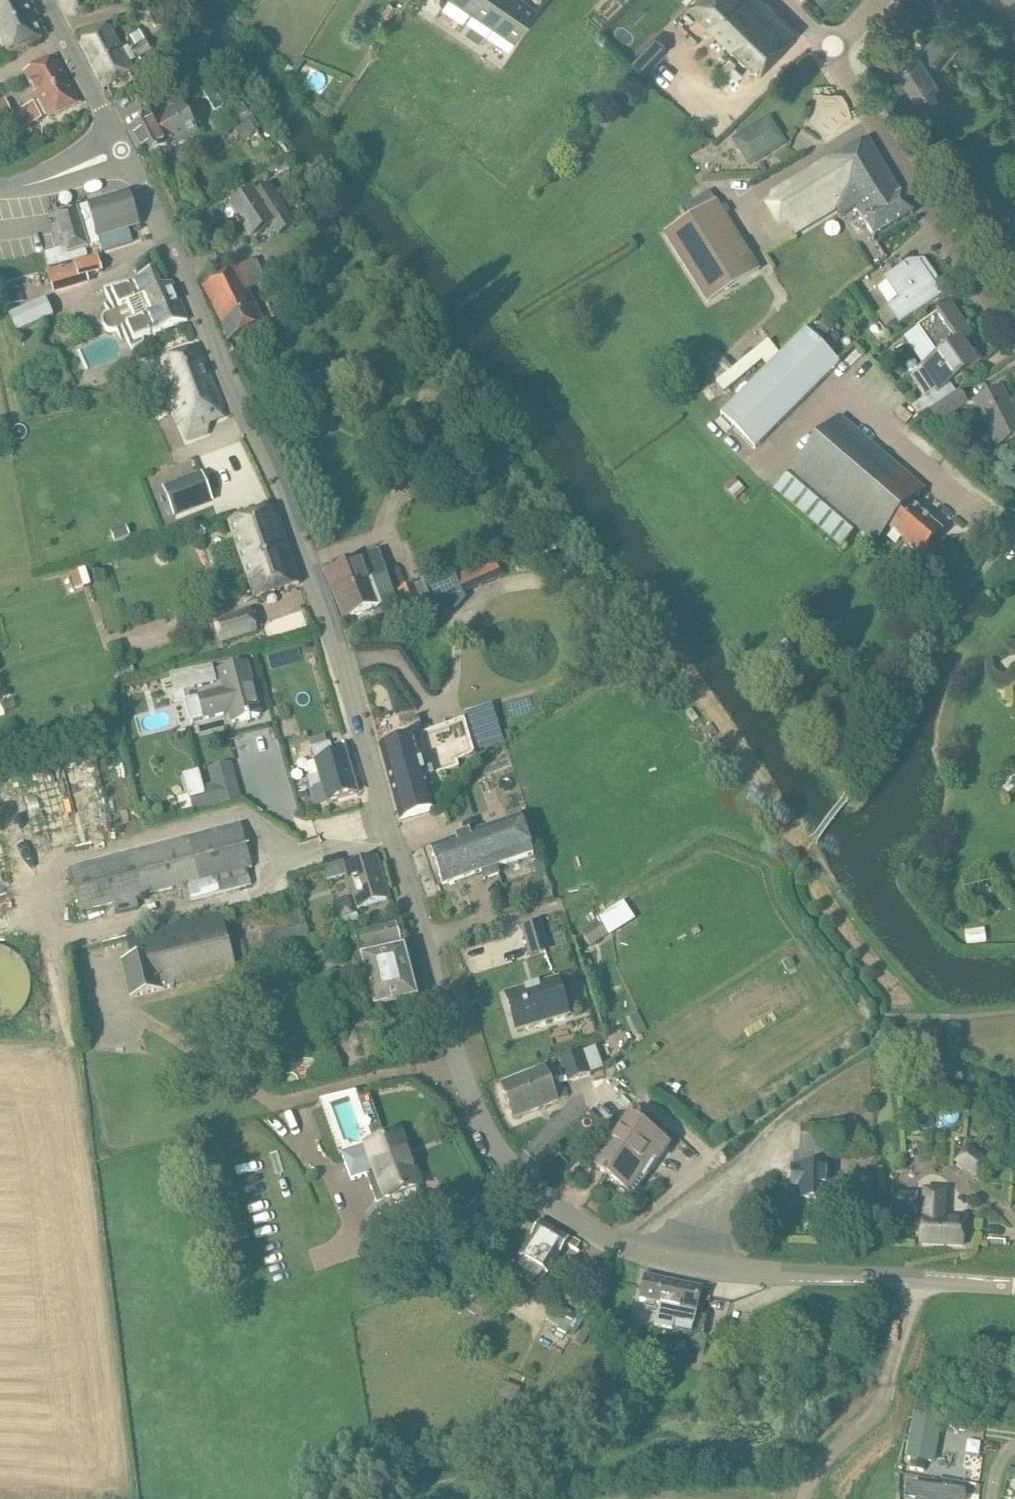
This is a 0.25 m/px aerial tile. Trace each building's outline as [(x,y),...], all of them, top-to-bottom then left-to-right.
[(9,54),(43,38),(24,0),(0,0),(0,36),(9,54)] [(472,11),(480,0),(455,0),(472,11)] [(493,26),(511,0),(480,0),(472,11),(493,26)] [(527,0),(511,0),(493,26),(515,41),(538,7),(527,0)] [(759,75),(772,63),(798,35),(762,0),(693,0),(688,5),(717,33),(759,75)] [(80,43),(104,89),(135,73),(130,64),(136,61),(135,59),(150,51),(139,31),(131,36),(135,43),(123,49),(112,27),(80,43)] [(896,66),(916,97),(938,82),(934,76),(956,49),(937,33),(920,53),(919,52),(896,66)] [(656,39),(634,62),(646,74),(668,51),(656,39)] [(20,111),(28,127),(42,121),(42,119),(48,116),(50,120),(83,102),(58,55),(24,73),(39,100),(33,103),(34,104),(20,111)] [(296,73),(288,68),(283,74),(291,80),(296,73)] [(130,129),(147,162),(199,135),(182,102),(130,129)] [(225,113),(240,141),(260,130),(251,113),(249,114),(243,104),(225,113)] [(785,143),(769,118),(734,140),(750,165),(785,143)] [(856,208),(874,238),(913,214),(901,194),(867,138),(831,160),(827,157),(770,193),(770,200),(763,206),(779,231),(786,226),(794,231),(797,235),(842,208),(846,214),(856,208)] [(234,207),(252,234),(271,221),(260,204),(273,197),(267,187),(254,194),(234,207)] [(663,234),(707,304),(762,269),(718,200),(716,200),(709,190),(683,207),(689,218),(663,234)] [(129,191),(56,214),(69,255),(90,248),(101,245),(99,239),(140,225),(129,191)] [(93,257),(78,262),(72,263),(47,272),(54,295),(88,284),(86,276),(102,272),(97,256),(93,257)] [(887,308),(899,325),(914,315),(915,316),(943,296),(943,295),(942,295),(921,264),(921,263),(920,262),(909,271),(905,265),(884,279),(899,300),(887,308)] [(263,320),(238,268),(203,285),(229,337),(263,320)] [(122,326),(131,348),(143,343),(145,340),(143,337),(151,334),(150,332),(155,330),(156,332),(188,321),(172,283),(161,287),(154,271),(129,283),(127,278),(105,288),(114,309),(108,312),(106,314),(104,316),(103,318),(103,321),(103,323),(104,326),(105,328),(108,330),(112,330),(115,329),(122,326)] [(921,418),(929,412),(956,392),(951,384),(977,365),(962,343),(971,336),(951,306),(904,338),(923,366),(909,376),(924,397),(912,406),(921,418)] [(806,330),(721,415),(756,449),(841,364),(806,330)] [(182,425),(188,442),(209,434),(207,430),(211,429),(210,425),(224,419),(221,409),(223,408),(220,398),(211,378),(200,350),(197,348),(158,362),(159,367),(182,425)] [(709,370),(725,390),(762,360),(756,352),(734,370),(724,358),(709,370)] [(1001,389),(975,402),(997,447),(1014,438),(1014,416),(1001,389)] [(929,412),(937,425),(968,404),(960,390),(956,392),(929,412)] [(893,413),(906,425),(912,418),(899,406),(893,413)] [(890,530),(920,557),(942,532),(911,505),(925,489),(840,416),(787,477),(774,492),(840,550),(853,534),(857,529),(876,546),(890,530)] [(175,515),(212,500),(202,475),(165,489),(175,515)] [(723,488),(735,500),(746,490),(734,478),(723,488)] [(236,543),(242,562),(287,547),(275,510),(271,511),(255,516),(230,524),(236,543)] [(300,585),(287,547),(242,562),(255,600),(300,585)] [(326,570),(345,618),(379,605),(396,598),(381,557),(365,562),(364,557),(361,558),(360,557),(326,570)] [(458,597),(502,579),(495,561),(451,579),(458,597)] [(80,573),(85,588),(86,590),(93,587),(88,571),(80,573)] [(399,591),(407,619),(435,611),(427,582),(399,591)] [(221,645),(222,645),(236,641),(258,633),(258,632),(258,631),(252,610),(251,609),(250,609),(214,620),(214,621),(221,644),(221,645)] [(272,669),(300,659),(295,646),(268,656),(272,669)] [(219,681),(215,663),(198,667),(202,685),(219,681)] [(230,715),(232,723),(261,716),(249,664),(218,671),(222,691),(197,697),(198,700),(188,703),(192,721),(203,719),(203,721),(230,715)] [(495,704),(468,709),(474,743),(502,738),(495,704)] [(426,776),(458,766),(456,758),(473,753),(465,723),(381,746),(401,819),(435,810),(431,795),(436,794),(434,785),(429,787),(426,777),(426,776)] [(307,778),(315,804),(327,801),(327,802),(358,793),(346,754),(334,758),(330,743),(312,748),(316,763),(315,763),(318,775),(307,778)] [(214,785),(188,791),(193,813),(219,807),(242,802),(236,776),(213,781),(214,785)] [(306,792),(298,794),(300,800),(308,798),(306,792)] [(476,832),(491,877),(500,874),(498,866),(534,854),(521,817),(476,832)] [(191,901),(252,885),(248,870),(253,868),(242,824),(69,869),(81,913),(187,886),(191,901)] [(431,847),(443,884),(482,871),(485,879),(491,877),(476,832),(431,847)] [(347,874),(358,908),(390,898),(377,858),(346,868),(345,862),(324,869),(327,882),(347,874)] [(337,920),(341,932),(361,926),(357,914),(352,915),(347,899),(334,903),(338,916),(338,917),(339,920),(337,920)] [(121,961),(129,996),(140,993),(237,969),(224,916),(126,940),(131,959),(121,961)] [(598,920),(581,931),(591,946),(608,935),(598,920)] [(522,926),(526,942),(544,936),(540,921),(522,926)] [(362,960),(375,1011),(418,1000),(405,949),(403,949),(396,924),(357,935),(363,960),(362,960)] [(986,928),(967,929),(967,942),(987,941),(986,928)] [(307,929),(279,930),(280,949),(309,947),(307,929)] [(317,946),(330,942),(327,933),(314,937),(317,946)] [(1,1023),(13,1018),(22,1009),(28,999),(31,987),(30,975),(25,963),(17,954),(7,948),(0,946),(0,1023),(1,1023)] [(506,996),(517,1032),(569,1017),(558,980),(506,996)] [(595,1046),(559,1059),(568,1082),(603,1070),(595,1046)] [(500,1084),(514,1119),(559,1101),(559,1100),(569,1096),(562,1079),(552,1083),(546,1066),(500,1084)] [(800,1198),(826,1199),(827,1167),(826,1167),(826,1154),(839,1155),(871,1156),(871,1140),(858,1139),(858,1127),(856,1127),(856,1119),(844,1118),(843,1127),(801,1126),(802,1153),(793,1153),(793,1166),(792,1186),(800,1187),(800,1198)] [(596,1169),(630,1192),(653,1158),(658,1162),(669,1146),(631,1120),(596,1169)] [(391,1204),(398,1207),(416,1201),(419,1194),(418,1189),(422,1188),(401,1133),(366,1146),(367,1148),(344,1157),(352,1181),(368,1175),(378,1203),(386,1199),(387,1201),(389,1200),(391,1204)] [(977,1170),(984,1159),(968,1149),(961,1160),(977,1170)] [(922,1244),(963,1246),(964,1222),(946,1221),(947,1189),(923,1187),(921,1220),(924,1220),(922,1244)] [(890,1215),(916,1217),(917,1192),(892,1191),(890,1215)] [(515,1273),(535,1286),(547,1274),(548,1274),(567,1244),(577,1250),(581,1242),(542,1219),(520,1257),(515,1273)] [(656,1329),(672,1332),(674,1322),(694,1327),(702,1288),(645,1277),(640,1302),(661,1306),(656,1329)] [(716,1340),(735,1341),(735,1327),(734,1327),(734,1319),(720,1319),(720,1327),(717,1327),(716,1340)] [(585,1324),(575,1342),(584,1346),(593,1328),(585,1324)] [(938,1460),(941,1411),(911,1410),(909,1458),(938,1460)] [(912,1498),(979,1498),(979,1485),(912,1483),(912,1498)]
